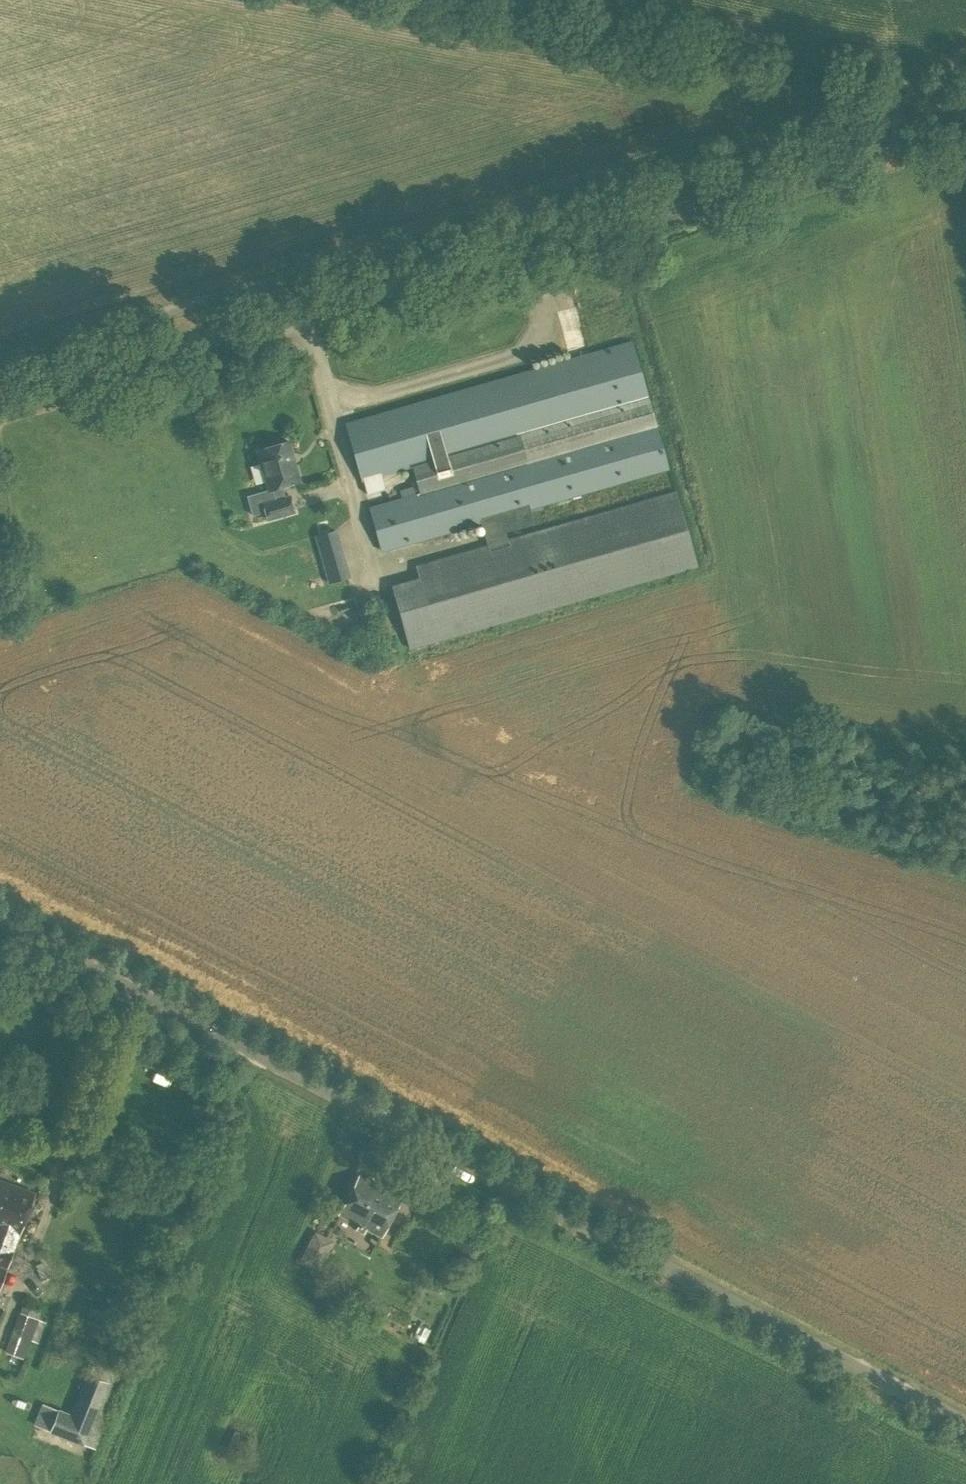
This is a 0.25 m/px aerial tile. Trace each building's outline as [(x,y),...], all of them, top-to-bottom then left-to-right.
[(420,494),(369,508),(382,551),(482,522),(488,544),(508,538),(505,531),(534,523),(530,508),(667,468),(631,342),(345,425),(362,481),(363,480),(367,494),(385,488),(381,475),(412,466),(420,494)] [(285,498),(281,486),(299,481),(288,442),(257,451),(269,491),(271,490),(275,501),(262,504),(267,520),(293,513),(289,497),(285,498)] [(409,649),(697,566),(675,490),(508,538),(488,544),(415,565),(418,577),(391,585),(409,649)] [(328,583),(350,577),(337,529),(315,535),(328,583)] [(406,1187),(419,1161),(397,1150),(384,1177),(406,1187)] [(380,1237),(401,1197),(358,1175),(338,1216),(380,1237)] [(34,1193),(0,1180),(0,1285),(34,1193)] [(62,1244),(63,1231),(48,1229),(47,1243),(62,1244)] [(318,1272),(334,1241),(315,1231),(299,1261),(318,1272)] [(37,1343),(45,1321),(38,1319),(40,1313),(22,1307),(9,1343),(28,1350),(31,1341),(37,1343)] [(94,1377),(87,1374),(71,1414),(59,1409),(50,1432),(84,1446),(84,1445),(96,1450),(128,1370),(101,1359),(94,1377)] [(242,1452),(249,1436),(235,1430),(228,1446),(242,1452)]
